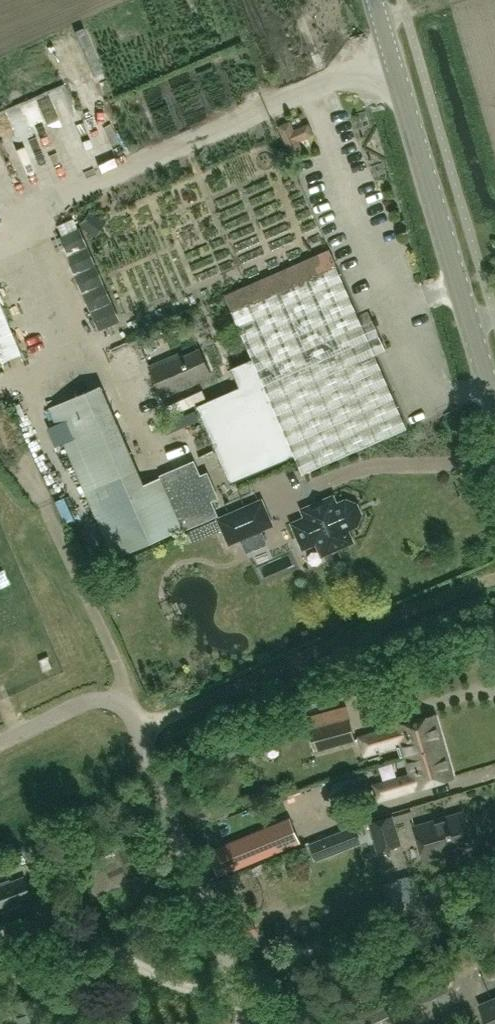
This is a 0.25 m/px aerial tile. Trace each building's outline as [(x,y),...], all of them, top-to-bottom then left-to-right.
[(387,197),(373,203),(378,214),(392,209),(387,197)] [(361,324),(336,265),(232,311),(256,360),(233,371),(242,391),(200,409),(232,483),(296,458),(303,473),(407,428),(374,353),(387,348),(375,319),(361,324)] [(149,366),(162,397),(211,376),(199,349),(183,356),(181,351),(149,366)] [(93,507),(146,484),(103,384),(50,407),(93,507)] [(200,479),(193,463),(146,484),(93,507),(115,558),(216,514),(208,498),(213,496),(213,498),(214,497),(205,476),(204,476),(205,478),(200,479)] [(262,497),(218,516),(230,543),(273,524),(262,497)] [(308,518),(294,524),(304,547),(318,541),(323,553),(351,541),(346,529),(355,525),(359,515),(355,506),(346,502),(335,507),(331,498),(304,510),(308,518)] [(48,656),(39,660),(44,671),(53,667),(48,656)] [(365,753),(402,742),(407,757),(444,746),(435,715),(360,737),(365,753)] [(316,751),(356,740),(349,718),(311,728),(316,751)] [(386,784),(375,787),(378,799),(416,788),(453,777),(444,746),(407,756),(407,757),(412,776),(386,784)] [(463,812),(415,827),(425,860),(473,845),(463,812)] [(402,845),(394,814),(369,822),(368,822),(377,852),(402,845)] [(218,874),(298,840),(288,815),(207,849),(218,874)] [(353,824),(333,832),(340,850),(360,843),(353,824)] [(0,885),(0,912),(33,900),(22,875),(0,885)] [(45,1018),(55,1014),(49,998),(39,1002),(36,995),(13,1005),(20,1023),(47,1023),(45,1018)] [(488,1023),(494,1023),(494,998),(480,1004),(488,1023)] [(351,1023),(394,1023),(387,1008),(351,1023)]
